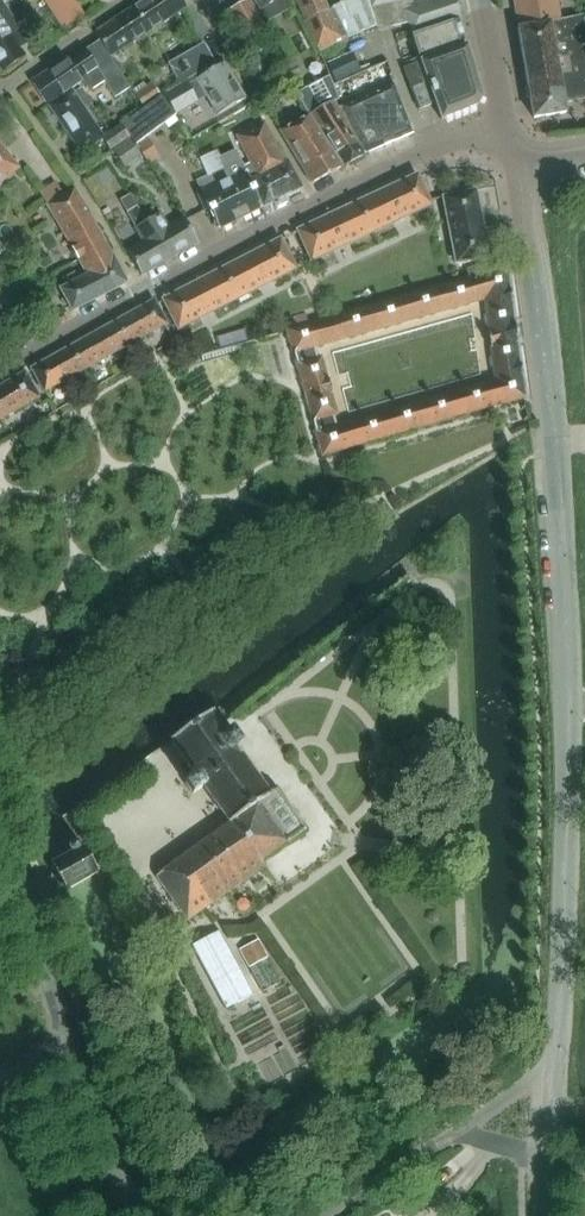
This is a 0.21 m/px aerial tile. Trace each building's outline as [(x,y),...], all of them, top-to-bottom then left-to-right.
[(27,39),(0,0),(0,69),(2,71),(25,55),(18,45),(27,39)] [(83,15),(74,0),(45,0),(63,28),(83,15)] [(110,56),(187,6),(182,0),(144,0),(94,32),(99,39),(110,56)] [(265,29),(249,0),(247,0),(222,13),(231,31),(237,28),(243,40),(265,29)] [(277,0),(254,0),(260,10),(277,0)] [(367,0),(351,0),(328,9),(324,0),(295,0),(319,51),(375,27),(367,0)] [(427,3),(426,0),(367,0),(375,27),(376,30),(405,23),(409,34),(460,17),(457,0),(436,0),(427,3)] [(584,87),(584,32),(582,15),(560,20),(557,0),(513,0),(518,29),(533,118),(566,113),(564,103),(572,101),(572,89),(584,87)] [(435,103),(441,120),(477,106),(481,97),(458,20),(411,36),(420,62),(403,69),(418,110),(435,103)] [(109,57),(110,56),(99,39),(68,62),(65,58),(32,81),(48,105),(71,91),(81,84),(82,85),(87,84),(91,91),(104,82),(113,96),(128,86),(109,57)] [(215,64),(203,43),(168,63),(180,84),(215,64)] [(327,63),(336,83),(361,72),(352,52),(327,63)] [(217,115),(245,99),(224,63),(185,86),(183,83),(163,95),(174,115),(196,102),(195,101),(206,94),(217,115)] [(364,155),(333,100),(336,98),(327,75),(298,90),(301,97),(299,98),(308,115),(309,115),(324,139),(326,138),(343,166),(364,155)] [(142,108),(160,95),(151,82),(133,95),(142,108)] [(365,153),(412,133),(395,88),(389,90),(387,85),(341,105),(365,153)] [(105,139),(93,122),(85,110),(92,105),(82,89),(73,93),(71,91),(48,105),(81,153),(102,138),(111,151),(128,138),(129,138),(121,127),(105,139)] [(173,116),(160,96),(121,126),(129,137),(134,144),(173,116)] [(311,183),(343,166),(326,138),(324,139),(309,115),(308,115),(280,130),(311,183)] [(302,188),(287,161),(285,162),(264,121),(236,136),(257,176),(250,179),(263,207),(302,188)] [(139,155),(128,138),(111,151),(105,154),(117,171),(139,155)] [(18,168),(0,145),(0,183),(18,168)] [(218,230),(261,208),(244,172),(236,150),(218,158),(223,170),(197,181),(201,191),(197,193),(204,211),(209,209),(218,230)] [(401,219),(431,205),(417,174),(387,189),(401,219)] [(39,192),(47,205),(67,239),(78,260),(106,244),(89,213),(74,188),(63,195),(55,183),(39,192)] [(371,233),(401,219),(387,189),(357,202),(371,233)] [(449,230),(482,223),(476,190),(442,197),(443,201),(449,230)] [(341,247),(371,233),(357,202),(327,216),(341,247)] [(170,258),(147,220),(146,221),(138,206),(127,212),(135,227),(143,241),(127,250),(141,275),(170,258)] [(170,258),(198,242),(183,217),(168,226),(160,213),(147,220),(170,258)] [(311,261),(341,247),(327,216),(297,230),(311,261)] [(455,263),(489,256),(482,223),(449,230),(455,263)] [(266,284),(296,269),(280,239),(250,254),(266,284)] [(78,260),(86,274),(77,279),(72,270),(59,277),(64,286),(59,288),(72,312),(127,283),(106,244),(78,260)] [(237,299),(266,284),(250,254),(221,269),(237,299)] [(489,335),(516,327),(515,321),(508,267),(489,272),(486,264),(466,269),(468,278),(476,276),(479,301),(485,299),(489,335)] [(208,314),(237,299),(221,269),(192,284),(208,314)] [(446,310),(479,301),(476,276),(468,278),(441,286),(446,310)] [(178,330),(208,314),(192,284),(162,299),(178,330)] [(411,319),(446,310),(441,286),(407,295),(411,319)] [(375,330),(411,319),(407,295),(370,306),(375,330)] [(126,346),(167,324),(156,303),(154,300),(113,323),(126,346)] [(340,339),(375,330),(370,306),(334,316),(340,339)] [(333,341),(327,318),(308,323),(306,314),(290,318),(292,327),(287,329),(292,345),(302,342),(304,350),(318,346),(333,341)] [(330,317),(327,318),(333,341),(337,340),(340,339),(334,316),(330,317)] [(85,369),(126,346),(113,323),(72,345),(85,369)] [(516,327),(489,335),(490,342),(491,349),(518,341),(517,334),(516,327)] [(245,340),(242,329),(214,337),(217,348),(245,340)] [(494,368),(521,360),(519,346),(518,341),(491,349),(494,368)] [(318,346),(304,350),(302,342),(292,345),(301,380),(325,373),(318,346)] [(44,392),(85,369),(72,345),(30,368),(44,392)] [(494,407),(526,398),(521,360),(494,368),(496,380),(490,382),(494,407)] [(39,397),(25,372),(0,386),(0,418),(1,420),(39,397)] [(308,404),(332,397),(325,373),(301,380),(308,404)] [(460,417),(494,407),(490,382),(456,392),(460,417)] [(425,426),(460,417),(456,392),(422,401),(425,426)] [(326,428),(340,425),(332,397),(308,404),(318,439),(328,436),(326,428)] [(391,436),(425,426),(422,401),(388,411),(391,436)] [(357,446),(391,436),(388,411),(350,422),(357,446)] [(322,456),(357,446),(350,422),(340,425),(326,428),(328,436),(318,439),(322,456)] [(211,712),(170,742),(195,776),(185,783),(193,795),(203,788),(230,824),(270,794),(235,745),(241,741),(232,729),(226,721),(221,726),(217,721),(211,712)] [(265,865),(262,861),(304,831),(275,790),(234,821),(230,824),(156,876),(187,920),(265,865)] [(53,863),(50,865),(66,891),(97,872),(98,872),(82,847),(81,848),(80,848),(79,844),(78,843),(74,842),(70,844),(69,847),(72,852),(54,862),(53,863)] [(227,1011),(255,998),(224,931),(195,945),(227,1011)] [(249,968),(267,958),(258,941),(239,950),(249,968)]
